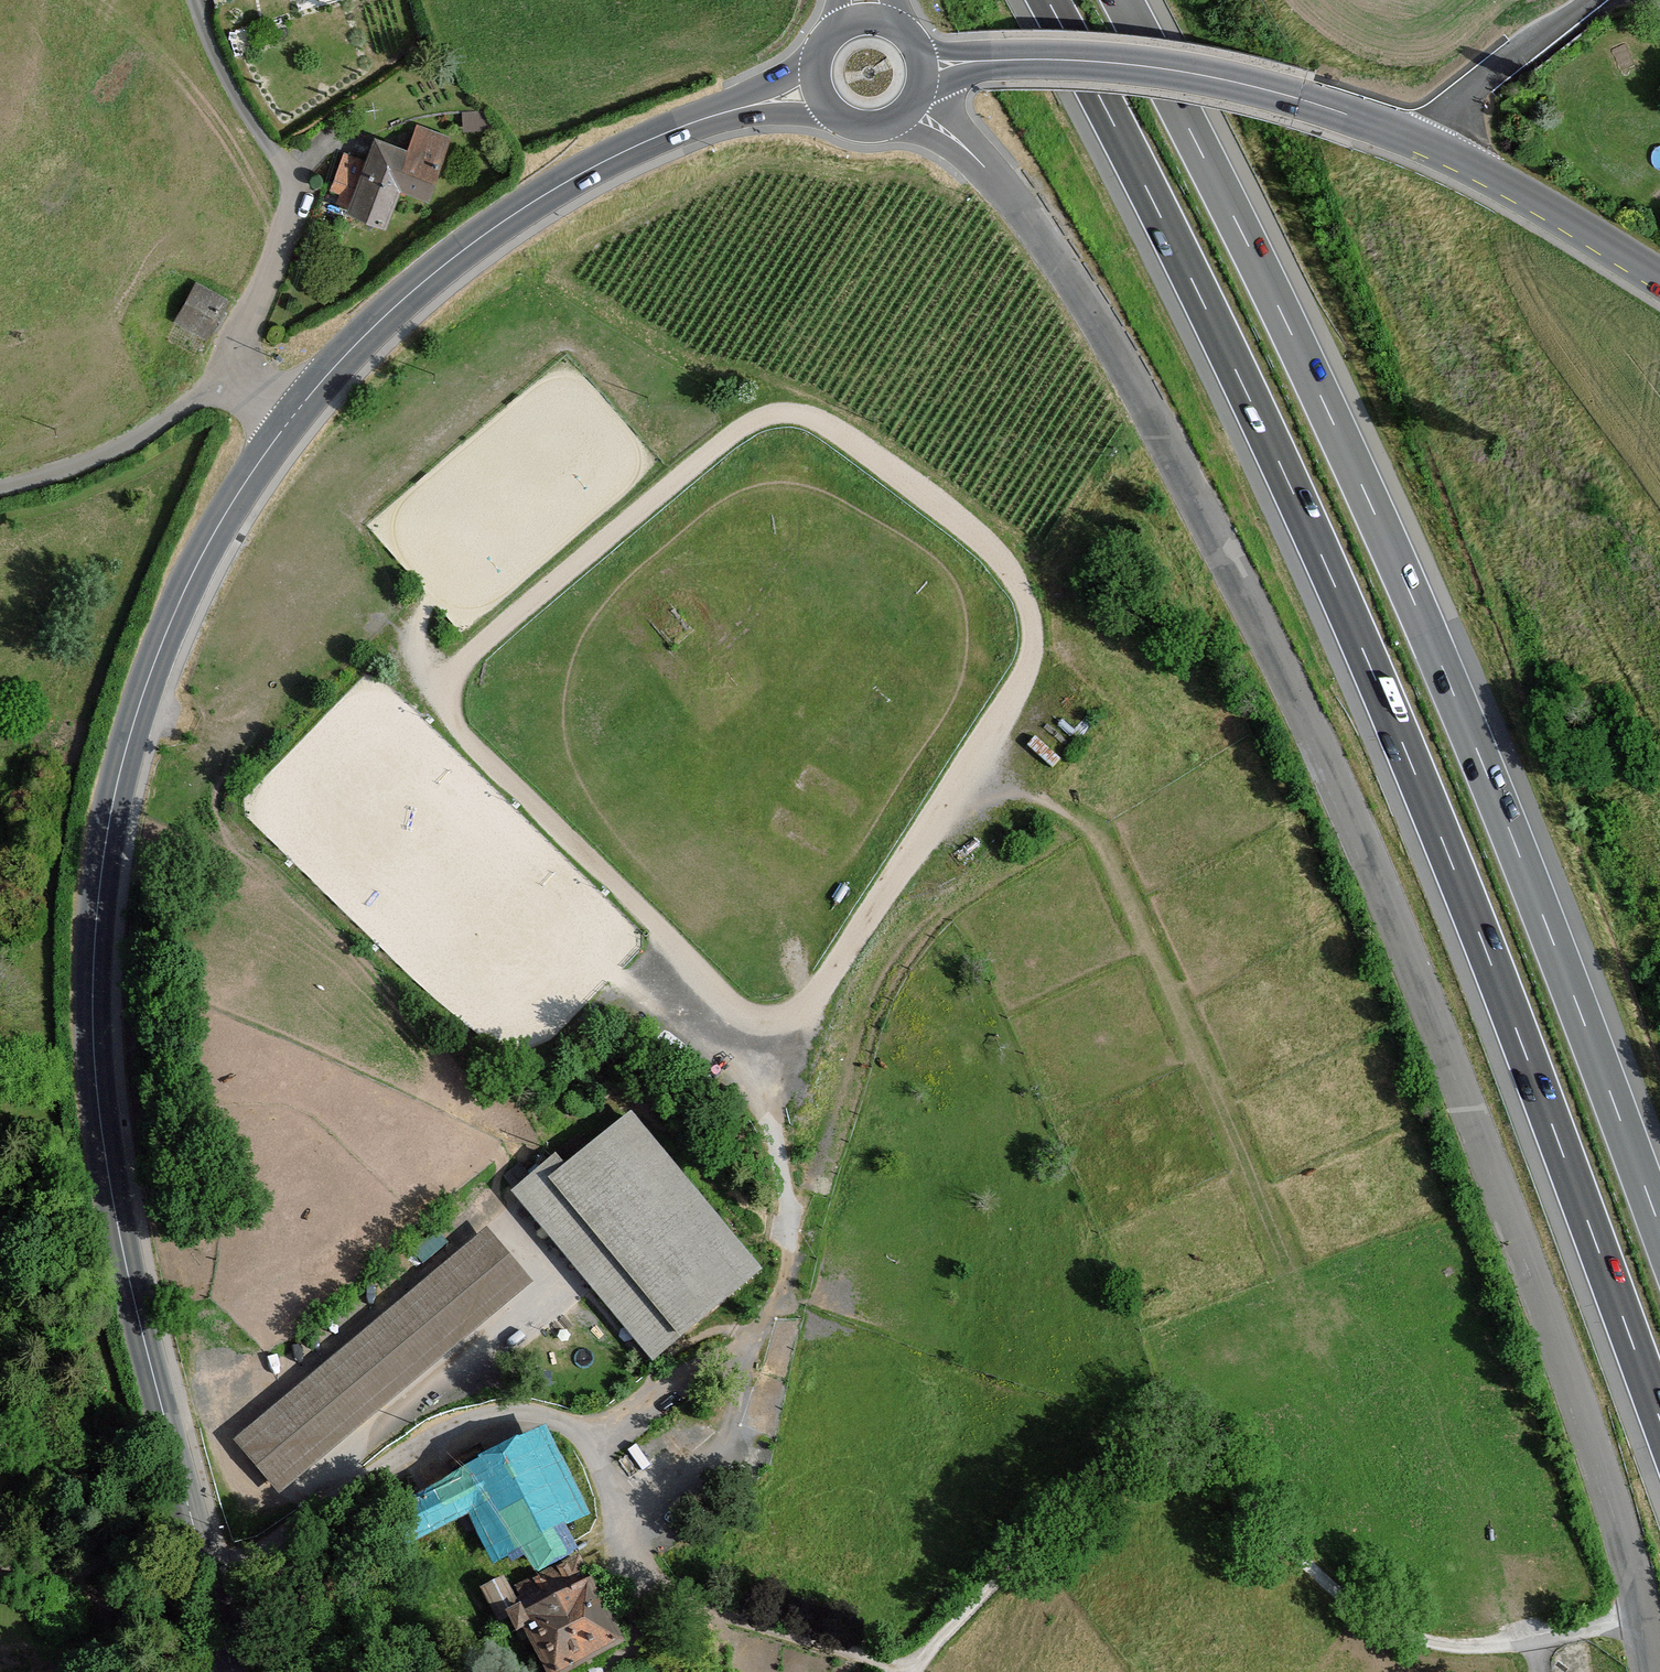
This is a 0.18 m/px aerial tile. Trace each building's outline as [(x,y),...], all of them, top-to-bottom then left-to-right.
[(370,163),(343,154),(328,203),(395,224),(405,192),(434,201),(453,139),(417,128),(411,148),(378,138),(370,163)] [(231,300),(196,283),(176,322),(211,340),(231,300)] [(628,1112),(513,1203),(648,1361),(760,1274),(628,1112)] [(483,1228),(229,1442),(278,1492),(529,1283),(483,1228)] [(561,1529),(586,1515),(540,1424),(369,1514),(391,1552),(467,1515),(491,1568),(506,1559),(510,1565),(524,1559),(532,1573),(573,1554),(561,1529)] [(621,1645),(577,1558),(510,1593),(500,1578),(476,1591),(497,1627),(506,1623),(513,1632),(519,1631),(540,1671),(568,1671),(621,1645)]
